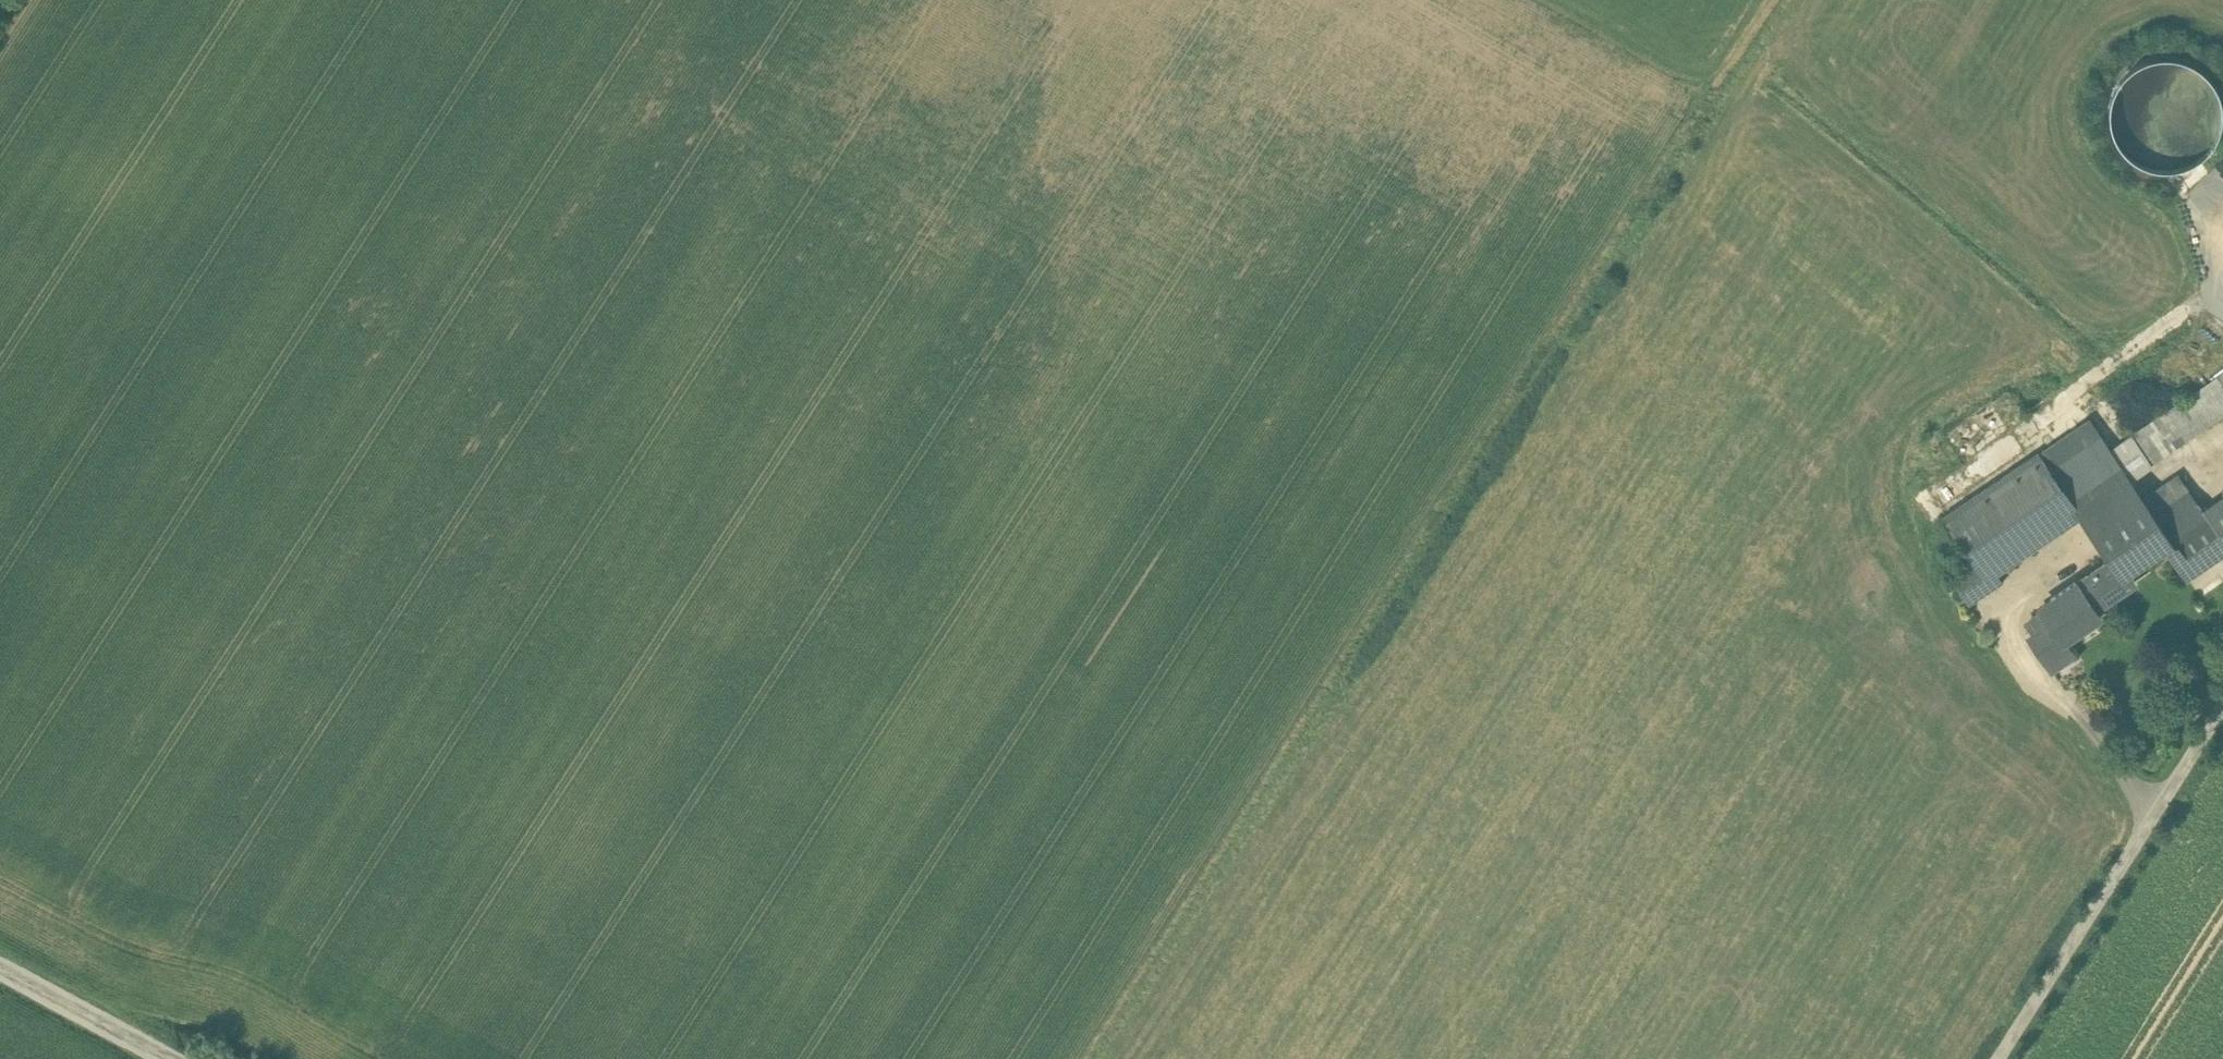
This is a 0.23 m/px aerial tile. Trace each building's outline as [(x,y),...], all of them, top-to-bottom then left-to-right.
[(2149,59),(2131,67),(2118,81),(2110,98),(2108,118),(2113,136),(2124,152),(2138,163),(2155,169),(2173,169),(2190,163),(2204,153),(2215,139),(2220,122),(2220,104),(2215,87),(2203,72),(2187,61),(2168,57),(2149,59)] [(2157,225),(2167,247),(2177,243),(2166,220),(2157,225)] [(2108,608),(2139,587),(2134,579),(2167,556),(2185,581),(2222,555),(2222,502),(2211,510),(2184,471),(2152,493),(2143,480),(2222,425),(2222,369),(2116,443),(2094,411),(1945,514),(1977,560),(1953,577),(1973,606),(2007,583),(2003,577),(2081,523),(2109,564),(2087,579),(2108,608)] [(2073,644),(2112,618),(2086,578),(2054,599),(2058,604),(2028,624),(2036,635),(2031,638),(2055,675),(2083,657),(2073,644)]
